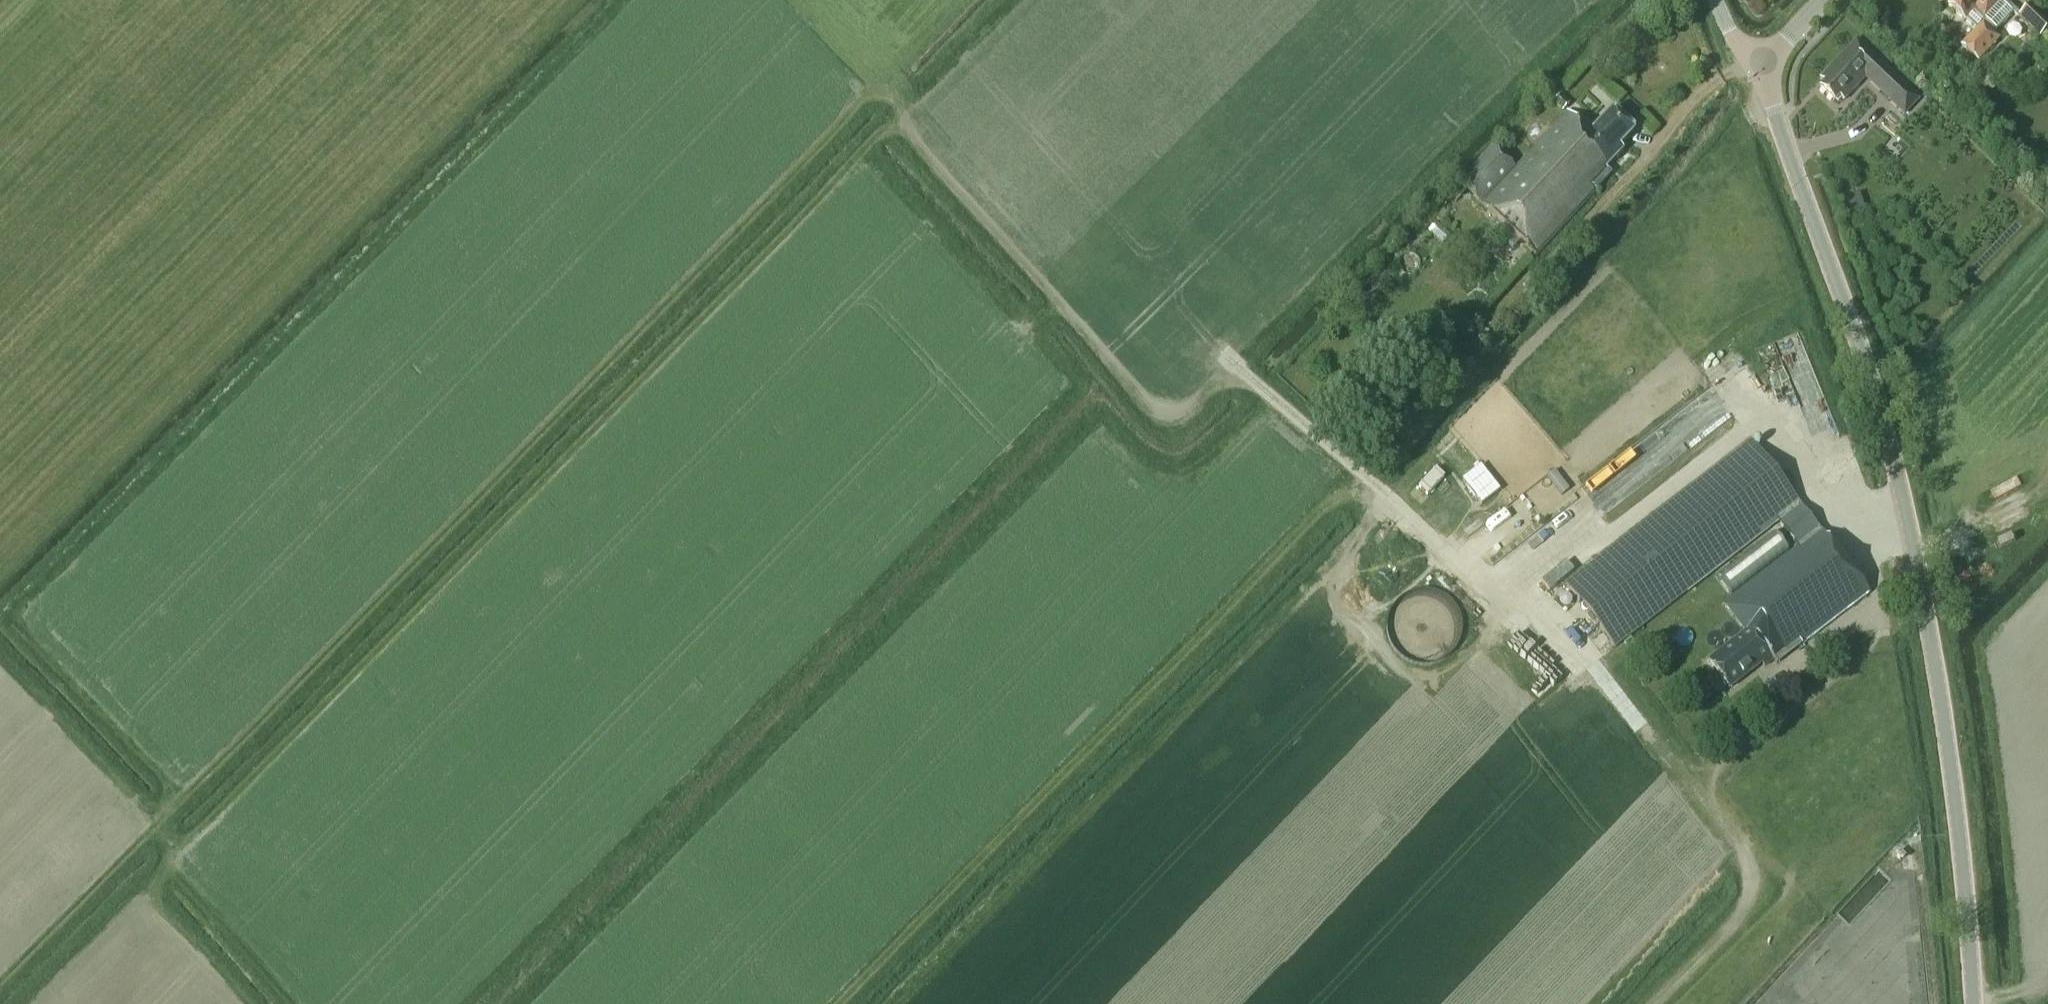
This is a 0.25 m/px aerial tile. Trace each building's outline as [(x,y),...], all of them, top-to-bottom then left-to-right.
[(1948,5),(1964,20),(1965,20),(1976,30),(1962,46),(1978,61),(1999,39),(1993,33),(2012,12),(2018,17),(2020,15),(2004,0),(1953,0),(1948,5)] [(2018,17),(2038,38),(2047,29),(2047,21),(2031,4),(2020,15),(2018,17)] [(1843,101),(1865,78),(1890,101),(1904,85),(1856,40),(1820,79),(1824,83),(1820,88),(1834,102),(1839,97),(1843,101)] [(1570,104),(1561,95),(1553,103),(1562,112),(1570,104)] [(1635,131),(1613,110),(1591,133),(1569,112),(1516,168),(1493,147),(1458,185),(1536,257),(1598,191),(1596,190),(1612,174),(1607,169),(1625,150),(1621,147),(1635,131)] [(1680,409),(1587,485),(1608,510),(1732,408),(1715,387),(1708,392),(1715,401),(1690,421),(1680,409)] [(1829,408),(1817,413),(1826,432),(1838,426),(1829,408)] [(1871,593),(1859,577),(1753,442),(1568,584),(1618,647),(1780,522),(1801,549),(1725,608),(1747,635),(1711,664),(1733,691),(1765,665),(1767,668),(1776,661),(1780,665),(1871,593)] [(1789,550),(1775,532),(1717,576),(1731,594),(1789,550)]
